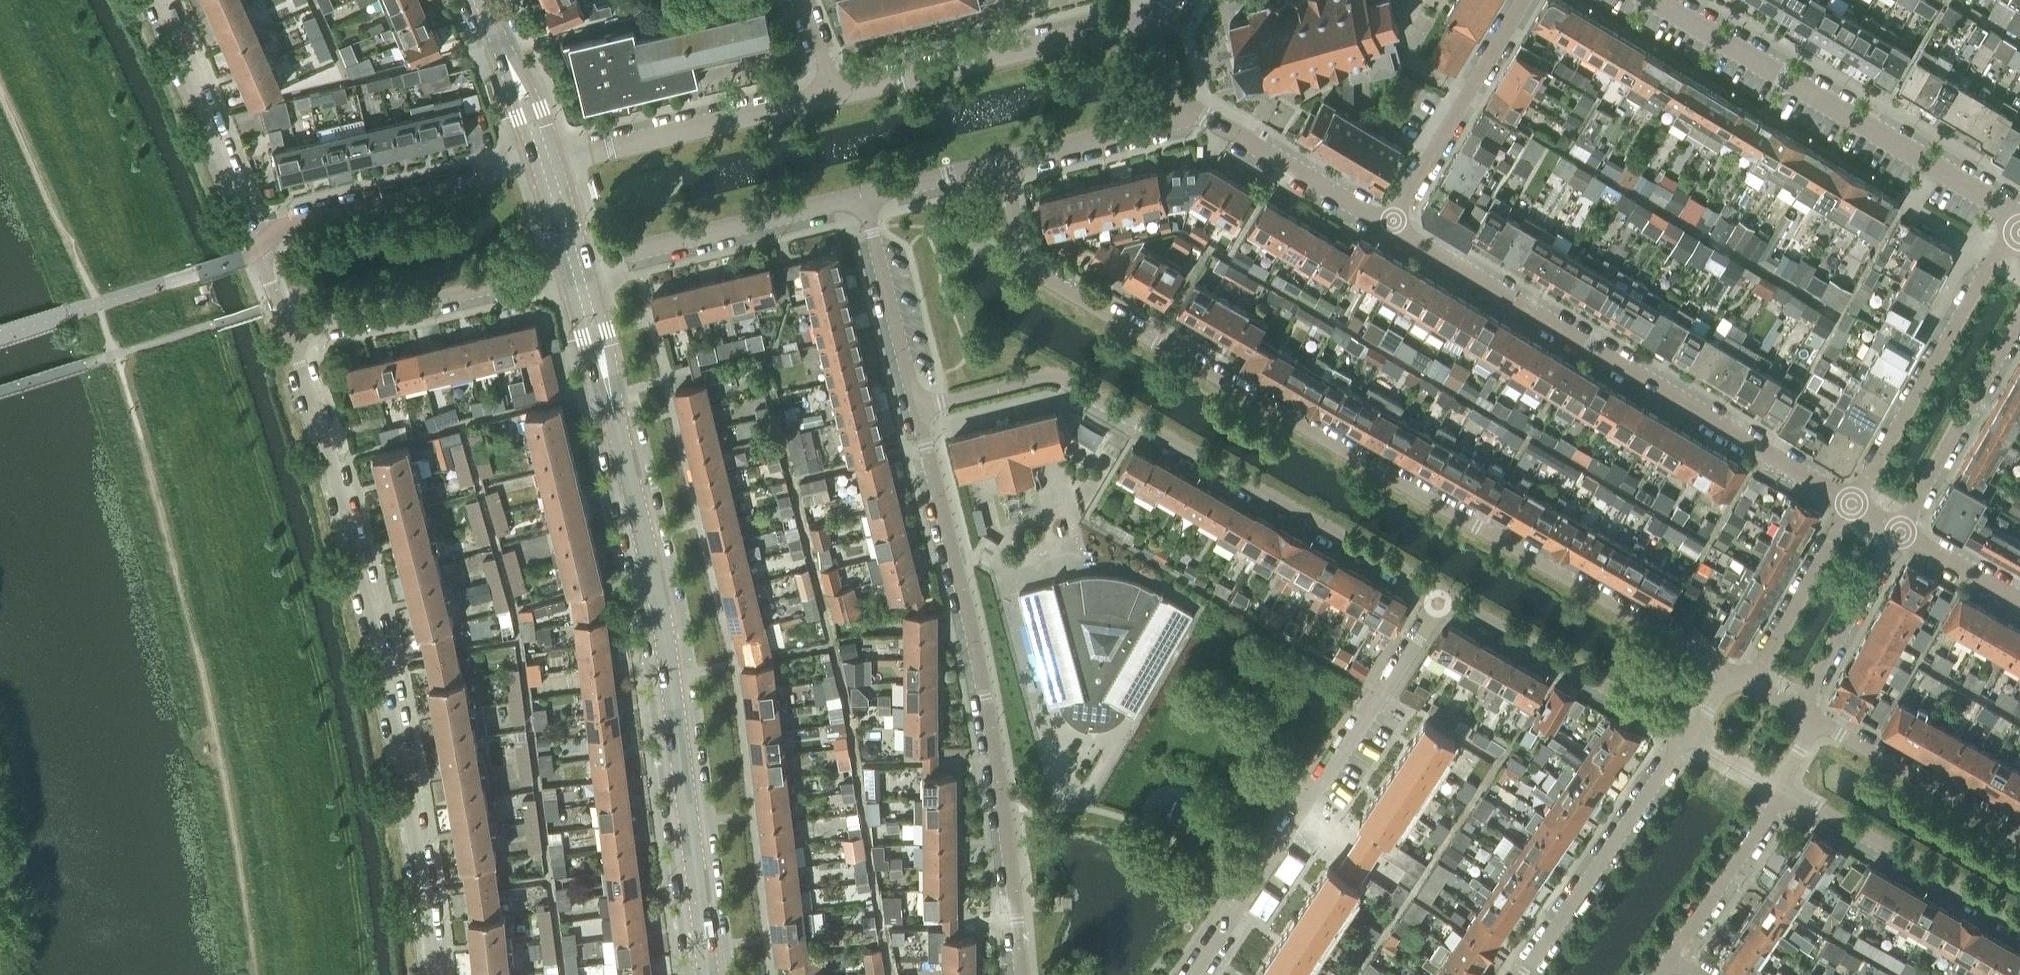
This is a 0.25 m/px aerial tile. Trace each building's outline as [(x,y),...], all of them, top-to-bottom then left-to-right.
[(211,17),(242,3),(241,0),(203,0),(211,17)] [(330,0),(318,0),(322,11),(333,6),(330,0)] [(390,24),(422,11),(417,0),(398,0),(383,7),(390,24)] [(547,7),(555,26),(590,12),(592,17),(614,11),(612,2),(599,6),(597,0),(593,0),(588,2),(585,0),(584,0),(565,0),(547,7)] [(842,8),(832,11),(837,31),(848,29),(848,32),(981,0),(841,0),(842,8)] [(1349,70),(1352,80),(1354,79),(1372,74),(1396,67),(1401,65),(1395,42),(1391,29),(1399,27),(1391,0),(1248,0),(1247,0),(1248,5),(1251,15),(1230,20),(1234,37),(1239,55),(1242,64),(1247,84),(1268,78),(1271,87),(1272,92),(1294,86),(1293,81),(1310,76),(1311,81),(1333,75),(1331,70),(1349,65),(1351,69),(1349,70)] [(1449,18),(1447,20),(1450,21),(1428,58),(1435,62),(1455,74),(1478,35),(1479,35),(1500,0),(1454,0),(1448,11),(1445,16),(1449,18)] [(1551,34),(1569,5),(1560,0),(1546,0),(1533,23),(1551,34)] [(1775,11),(1781,0),(1759,0),(1758,1),(1775,11)] [(1791,21),(1804,0),(1781,0),(1775,11),(1791,21)] [(1808,31),(1825,2),(1826,0),(1804,0),(1791,21),(1808,31)] [(1912,10),(1914,7),(1918,0),(1896,0),(1912,10)] [(1925,0),(1918,0),(1914,7),(1930,17),(1936,7),(1925,0)] [(2005,26),(2019,5),(2019,2),(2019,0),(1998,0),(1988,16),(2005,26)] [(1808,31),(1824,41),(1842,12),(1825,2),(1808,31)] [(2019,5),(2005,26),(2019,35),(2019,2),(2019,5)] [(211,17),(223,45),(255,31),(242,3),(211,17)] [(1963,13),(1948,4),(1940,18),(1955,27),(1963,13)] [(1551,34),(1567,44),(1585,14),(1569,5),(1551,34)] [(634,28),(564,45),(562,40),(561,40),(564,50),(567,59),(572,67),(577,76),(579,79),(586,108),(603,104),(608,107),(612,108),(617,109),(622,110),(627,110),(632,110),(632,108),(631,108),(628,98),(699,81),(694,58),(771,40),(764,8),(636,38),(634,28)] [(393,31),(398,42),(432,29),(431,28),(429,29),(422,11),(390,24),(384,27),(380,28),(382,36),(393,31)] [(1824,41),(1841,51),(1858,22),(1842,12),(1824,41)] [(1841,51),(1858,61),(1880,23),(1864,13),(1858,22),(1841,51)] [(313,14),(302,19),(305,26),(317,21),(313,14)] [(1567,44),(1583,53),(1601,24),(1585,14),(1567,44)] [(1971,19),(1963,15),(1957,26),(1966,30),(1971,19)] [(380,28),(384,27),(381,19),(367,25),(371,33),(380,28)] [(317,21),(305,26),(308,33),(319,28),(317,21)] [(1989,29),(1976,22),(1967,38),(1979,45),(1989,29)] [(1873,73),(1892,42),(1897,33),(1880,23),(1858,61),(1874,71),(1873,73)] [(1583,53),(1599,63),(1616,33),(1601,24),(1583,53)] [(319,28),(308,33),(311,40),(322,34),(319,28)] [(432,29),(398,42),(406,62),(439,48),(432,29)] [(2001,35),(1990,29),(1983,41),(1994,47),(2001,35)] [(223,45),(235,73),(267,59),(255,31),(223,45)] [(1599,63),(1615,72),(1633,43),(1616,33),(1599,63)] [(322,34),(311,40),(313,46),(325,41),(322,34)] [(2007,61),(2016,47),(2017,46),(2004,37),(1994,52),(2007,61)] [(313,46),(316,53),(328,48),(325,41),(313,46)] [(350,41),(337,46),(345,64),(357,59),(350,41)] [(1892,42),(1873,73),(1890,83),(1909,52),(1892,42)] [(1547,84),(1539,79),(1544,70),(1534,64),(1540,54),(1521,43),(1506,69),(1543,90),(1547,84)] [(1615,72),(1631,82),(1649,53),(1633,43),(1615,72)] [(1944,75),(1939,72),(1952,50),(1944,45),(1937,56),(1913,96),(1926,104),(1944,75)] [(2016,47),(2007,61),(2019,69),(2019,49),(2016,47)] [(316,53),(319,60),(331,55),(328,48),(316,53)] [(1899,88),(1913,96),(1937,56),(1923,48),(1899,88)] [(1625,92),(1641,102),(1665,62),(1649,53),(1631,82),(1625,92)] [(345,64),(349,74),(374,69),(368,54),(357,59),(345,64)] [(267,59),(235,73),(248,102),(279,87),(267,59)] [(1576,69),(1560,59),(1554,70),(1570,79),(1576,69)] [(417,67),(420,79),(448,73),(445,61),(417,67)] [(1657,112),(1663,100),(1680,71),(1665,62),(1641,102),(1657,112)] [(417,67),(401,71),(404,84),(420,80),(420,79),(417,67)] [(1525,102),(1531,92),(1540,98),(1544,91),(1543,90),(1506,69),(1496,84),(1525,102)] [(1591,78),(1576,69),(1570,79),(1585,88),(1591,78)] [(1940,112),(1957,83),(1963,73),(1955,69),(1950,78),(1944,75),(1926,104),(1940,112)] [(1352,80),(1349,70),(1342,72),(1341,109),(1335,106),(1319,96),(1296,134),(1312,143),(1312,144),(1369,178),(1380,185),(1390,168),(1389,168),(1403,146),(1353,116),(1354,79),(1352,80)] [(401,71),(377,77),(379,86),(392,84),(404,84),(401,71)] [(1663,100),(1678,109),(1696,80),(1680,71),(1663,100)] [(420,79),(420,80),(423,92),(451,85),(448,73),(420,79)] [(1971,91),(1965,88),(1971,78),(1963,73),(1957,83),(1940,112),(1954,120),(1971,91)] [(379,86),(377,77),(365,80),(367,89),(379,86)] [(1672,120),(1688,129),(1694,119),(1711,90),(1696,80),(1678,109),(1672,120)] [(1525,102),(1496,84),(1486,101),(1516,118),(1525,102)] [(343,85),(331,88),(333,98),(345,95),(343,85)] [(1971,91),(1954,120),(1967,128),(1984,99),(1990,90),(1983,87),(1978,96),(1971,91)] [(331,88),(307,94),(309,103),(322,100),(323,105),(334,103),(333,98),(331,88)] [(1688,129),(1703,138),(1727,99),(1711,90),(1694,119),(1688,129)] [(1595,99),(1583,91),(1573,108),(1585,116),(1595,99)] [(1981,136),(1998,107),(2003,99),(1991,92),(1986,100),(1984,99),(1967,128),(1980,136),(1981,136)] [(294,97),(297,106),(309,103),(307,94),(294,97)] [(434,111),(442,143),(466,137),(460,112),(465,111),(461,94),(431,101),(434,111)] [(1998,107),(1981,136),(1980,136),(1979,138),(1980,142),(1991,149),(1992,149),(2009,120),(2019,100),(2019,97),(2016,95),(2011,104),(2003,99),(1998,107)] [(1719,147),(1725,137),(1742,108),(1727,99),(1703,138),(1719,147)] [(257,106),(259,119),(262,131),(267,130),(272,150),(270,150),(278,182),(302,176),(294,144),(283,147),(279,127),(290,124),(284,100),(257,106)] [(1596,105),(1575,140),(1591,150),(1594,145),(1612,114),(1596,105)] [(1482,108),(1472,126),(1498,142),(1509,123),(1482,108)] [(1725,137),(1740,146),(1758,117),(1742,108),(1725,137)] [(434,111),(411,117),(419,148),(442,143),(434,111)] [(1574,132),(1582,119),(1570,111),(1562,124),(1574,132)] [(411,117),(387,122),(395,154),(419,148),(411,117)] [(1740,146),(1756,155),(1773,126),(1758,117),(1740,146)] [(372,160),(364,128),(362,118),(339,123),(341,133),(349,165),(372,160)] [(2003,162),(2019,133),(2019,126),(2009,120),(1992,149),(1991,149),(1990,151),(1991,154),(2003,162)] [(387,122),(364,128),(372,160),(395,154),(387,122)] [(349,165),(341,133),(339,123),(315,129),(318,139),(326,171),(349,165)] [(1472,126),(1461,144),(1487,159),(1498,142),(1472,126)] [(1773,126),(1756,155),(1750,166),(1752,167),(1744,179),(1759,187),(1766,174),(1772,165),(1789,136),(1773,126)] [(2003,162),(2001,165),(2019,176),(2019,133),(2003,162)] [(1789,136),(1772,165),(1766,174),(1773,178),(1779,169),(1787,174),(1804,145),(1789,136)] [(1532,137),(1521,155),(1533,162),(1544,145),(1532,137)] [(318,139),(294,144),(302,176),(326,171),(318,139)] [(1524,145),(1514,139),(1508,150),(1518,155),(1524,145)] [(1461,144),(1450,162),(1477,178),(1487,159),(1461,144)] [(1605,152),(1594,145),(1591,150),(1586,159),(1597,166),(1605,152)] [(1796,194),(1803,183),(1820,154),(1804,145),(1787,174),(1781,183),(1791,189),(1792,192),(1796,194)] [(1577,164),(1561,154),(1553,170),(1569,179),(1577,164)] [(1811,203),(1818,192),(1835,163),(1820,154),(1803,183),(1796,194),(1811,203)] [(1521,155),(1513,169),(1525,177),(1533,162),(1521,155)] [(1618,177),(1624,166),(1608,156),(1601,168),(1618,177)] [(1512,164),(1500,157),(1495,166),(1507,172),(1512,164)] [(1450,162),(1439,180),(1466,196),(1477,178),(1450,162)] [(1618,177),(1633,186),(1641,173),(1642,171),(1626,162),(1624,166),(1618,177)] [(1827,212),(1833,201),(1851,172),(1835,163),(1818,192),(1811,203),(1827,212)] [(1592,173),(1577,164),(1569,179),(1568,181),(1583,190),(1592,173)] [(1158,170),(1157,170),(1166,207),(1181,204),(1190,203),(1211,167),(1211,166),(1210,167),(1198,168),(1198,166),(1170,168),(1170,170),(1158,171),(1158,170)] [(1232,179),(1211,167),(1190,203),(1210,215),(1232,179)] [(1157,170),(1134,175),(1142,213),(1166,207),(1157,170)] [(1827,212),(1842,221),(1849,210),(1866,181),(1851,172),(1833,201),(1827,212)] [(1608,181),(1592,173),(1583,190),(1582,192),(1597,200),(1608,181)] [(1649,196),(1657,182),(1641,173),(1633,186),(1649,196)] [(1134,175),(1110,181),(1119,218),(1121,230),(1128,228),(1126,216),(1142,213),(1134,175)] [(1500,181),(1491,176),(1487,184),(1495,189),(1500,181)] [(1253,191),(1232,179),(1210,215),(1231,227),(1253,191)] [(1439,180),(1428,199),(1455,214),(1466,196),(1439,180)] [(1673,190),(1658,180),(1657,182),(1649,196),(1664,205),(1673,190)] [(1110,181),(1087,186),(1096,224),(1119,218),(1110,181)] [(1842,221),(1859,230),(1865,220),(1882,191),(1866,181),(1849,210),(1842,221)] [(1691,193),(1676,184),(1673,190),(1664,205),(1679,213),(1691,193)] [(1087,186),(1063,192),(1072,229),(1096,224),(1087,186)] [(1637,201),(1621,191),(1614,204),(1629,214),(1637,201)] [(1865,220),(1859,230),(1874,240),(1881,229),(1898,200),(1882,191),(1865,220)] [(1072,229),(1063,192),(1040,197),(1048,235),(1072,229)] [(1473,234),(1487,243),(1504,214),(1511,204),(1495,194),(1489,205),(1486,209),(1476,226),(1477,226),(1472,234),(1473,234)] [(1249,229),(1265,239),(1283,209),(1266,199),(1249,229)] [(1467,244),(1473,234),(1472,234),(1477,226),(1476,226),(1465,219),(1455,214),(1428,199),(1422,208),(1423,218),(1467,244)] [(1653,210),(1637,201),(1629,214),(1627,218),(1643,228),(1649,218),(1653,210)] [(1465,219),(1476,226),(1486,209),(1476,202),(1465,219)] [(1720,212),(1706,204),(1695,223),(1709,230),(1720,212)] [(1265,239),(1281,249),(1299,219),(1283,209),(1265,239)] [(1669,219),(1653,210),(1649,218),(1665,227),(1669,219)] [(1737,223),(1721,213),(1710,232),(1726,241),(1737,223)] [(1792,217),(1784,213),(1769,239),(1757,259),(1774,269),(1780,259),(1771,254),(1792,217)] [(1487,243),(1503,252),(1520,223),(1504,214),(1487,243)] [(1503,252),(1518,261),(1540,225),(1524,216),(1520,223),(1503,252)] [(1159,221),(1161,230),(1171,228),(1169,218),(1159,221)] [(1665,227),(1649,218),(1643,228),(1641,232),(1656,241),(1661,234),(1665,227)] [(1755,228),(1739,218),(1737,223),(1726,241),(1742,250),(1754,230),(1755,228)] [(1917,252),(1947,270),(1947,269),(1946,268),(1953,256),(1951,247),(1907,221),(1900,218),(1889,238),(1897,243),(1901,245),(1902,243),(1917,253),(1917,252)] [(1281,249),(1297,258),(1315,228),(1299,219),(1281,249)] [(1684,228),(1669,219),(1665,227),(1661,234),(1676,243),(1684,228)] [(1190,231),(1197,236),(1202,227),(1195,223),(1190,231)] [(1518,261),(1533,271),(1551,242),(1555,234),(1540,225),(1518,261)] [(1130,227),(1128,228),(1121,230),(1123,239),(1132,237),(1130,227)] [(1202,227),(1197,236),(1206,240),(1210,232),(1202,227)] [(1297,258),(1312,268),(1330,237),(1315,228),(1297,258)] [(1700,237),(1684,228),(1676,243),(1670,253),(1686,262),(1687,260),(1699,238),(1700,237)] [(1123,239),(1121,230),(1112,231),(1115,241),(1123,239)] [(1769,239),(1754,230),(1742,250),(1757,259),(1769,239)] [(1171,241),(1179,246),(1184,237),(1176,233),(1171,241)] [(1337,264),(1330,276),(1339,281),(1346,269),(1353,273),(1372,243),(1359,236),(1357,239),(1353,237),(1348,245),(1337,264)] [(1184,237),(1179,246),(1187,250),(1192,242),(1184,237)] [(1329,278),(1330,276),(1337,264),(1348,245),(1337,238),(1336,241),(1330,237),(1312,268),(1329,278)] [(1714,247),(1699,238),(1687,260),(1702,268),(1703,265),(1714,247)] [(1882,251),(1890,256),(1897,243),(1889,238),(1882,251)] [(1109,270),(1122,277),(1134,257),(1140,245),(1144,239),(1125,243),(1121,249),(1109,270)] [(1533,271),(1548,280),(1566,251),(1551,242),(1533,271)] [(1100,243),(1095,251),(1103,255),(1107,248),(1107,247),(1100,243)] [(1098,263),(1109,270),(1121,249),(1110,243),(1107,247),(1107,248),(1103,255),(1098,263)] [(1353,273),(1369,283),(1388,253),(1372,243),(1353,273)] [(1122,278),(1143,290),(1162,257),(1140,245),(1134,257),(1122,277),(1122,278)] [(1731,256),(1714,247),(1703,265),(1720,275),(1731,256)] [(1564,289),(1579,298),(1602,259),(1587,250),(1581,260),(1564,289)] [(1091,259),(1098,263),(1103,255),(1095,251),(1091,259)] [(1548,280),(1564,289),(1581,260),(1566,251),(1548,280)] [(804,273),(811,301),(846,292),(836,252),(801,261),(804,273)] [(1798,261),(1783,252),(1780,259),(1774,269),(1789,278),(1798,261)] [(1917,253),(1913,259),(1907,255),(1903,263),(1939,284),(1947,270),(1917,252),(1917,253)] [(1369,283),(1385,292),(1403,263),(1388,253),(1369,283)] [(1745,265),(1731,256),(1720,275),(1733,283),(1740,272),(1745,265)] [(1162,257),(1143,290),(1164,303),(1183,270),(1162,257)] [(1818,266),(1801,257),(1798,261),(1789,278),(1806,287),(1814,272),(1818,266)] [(1603,258),(1602,259),(1579,298),(1594,307),(1611,278),(1618,268),(1618,267),(1603,258)] [(794,263),(796,275),(804,273),(801,261),(794,263)] [(794,263),(786,265),(789,277),(796,275),(794,263)] [(1380,300),(1396,310),(1401,302),(1419,272),(1403,263),(1385,292),(1380,300)] [(1905,274),(1901,281),(1907,285),(1930,299),(1939,284),(1903,263),(1898,270),(1905,274)] [(778,267),(781,279),(785,278),(789,277),(786,265),(778,267)] [(1762,275),(1745,265),(1740,272),(1758,282),(1762,275)] [(754,303),(777,297),(775,289),(771,269),(770,266),(746,272),(754,303)] [(1881,271),(1872,266),(1864,281),(1873,286),(1881,271)] [(771,269),(774,281),(781,279),(778,267),(771,269)] [(1594,307),(1610,316),(1627,287),(1633,277),(1618,268),(1611,278),(1594,307)] [(730,308),(754,303),(746,272),(723,277),(730,308)] [(1282,287),(1286,278),(1276,272),(1271,281),(1282,287)] [(1412,320),(1413,319),(1435,282),(1419,272),(1401,302),(1396,310),(1412,320)] [(1829,282),(1814,272),(1806,287),(1820,296),(1829,282)] [(1777,284),(1762,275),(1758,282),(1757,284),(1772,293),(1777,284)] [(707,314),(730,308),(723,277),(699,283),(707,314)] [(1302,287),(1287,277),(1286,278),(1282,287),(1297,296),(1302,287)] [(774,281),(775,289),(787,286),(785,278),(781,279),(774,281)] [(1853,291),(1831,278),(1829,282),(1820,296),(1843,308),(1853,291)] [(1178,310),(1196,321),(1213,291),(1195,281),(1178,310)] [(1873,286),(1864,281),(1855,296),(1864,301),(1865,302),(1874,287),(1873,286)] [(1901,281),(1897,289),(1891,286),(1887,293),(1892,296),(1922,313),(1930,299),(1907,285),(1901,281)] [(1413,319),(1429,329),(1451,291),(1435,282),(1413,319)] [(683,319),(707,314),(699,283),(676,288),(683,319)] [(1792,294),(1777,284),(1772,293),(1771,294),(1786,303),(1792,294)] [(789,294),(787,286),(775,289),(777,297),(789,294)] [(1610,316),(1625,326),(1642,296),(1627,287),(1610,316)] [(660,325),(683,319),(676,288),(652,294),(660,325)] [(1313,305),(1318,297),(1303,288),(1298,296),(1313,305)] [(1196,321),(1214,331),(1231,302),(1213,291),(1196,321)] [(1445,338),(1449,331),(1467,301),(1451,291),(1429,329),(1445,338)] [(811,301),(821,341),(856,332),(846,292),(811,301)] [(1336,303),(1320,293),(1318,297),(1313,305),(1329,314),(1336,303)] [(1922,313),(1892,296),(1887,293),(1881,302),(1887,306),(1884,311),(1913,328),(1922,313)] [(1807,303),(1792,294),(1786,303),(1783,309),(1797,318),(1801,312),(1807,303)] [(1625,326),(1640,335),(1657,305),(1642,296),(1625,326)] [(1864,301),(1855,296),(1847,310),(1855,315),(1856,315),(1864,301)] [(1460,351),(1465,341),(1483,310),(1467,301),(1449,331),(1445,338),(1443,342),(1460,351)] [(1214,331),(1232,341),(1249,312),(1231,302),(1214,331)] [(1820,311),(1807,303),(1801,312),(1816,321),(1820,311)] [(1640,335),(1656,344),(1673,315),(1657,305),(1640,335)] [(1656,344),(1671,353),(1688,324),(1694,314),(1678,305),(1673,315),(1656,344)] [(1465,341),(1481,350),(1499,320),(1483,310),(1465,341)] [(1855,315),(1847,310),(1838,325),(1846,330),(1855,315)] [(1836,319),(1820,311),(1816,321),(1812,328),(1827,337),(1836,319)] [(1883,312),(1887,314),(1879,328),(1881,329),(1888,333),(1917,350),(1925,336),(1913,328),(1884,311),(1883,312)] [(1241,365),(1242,366),(1267,322),(1249,312),(1232,341),(1249,351),(1241,365)] [(1364,319),(1353,313),(1347,324),(1357,330),(1364,319)] [(1694,315),(1688,324),(1671,353),(1686,362),(1703,333),(1709,323),(1696,315),(1696,316),(1694,315)] [(1722,316),(1713,331),(1722,337),(1725,332),(1731,321),(1722,316)] [(1379,343),(1387,328),(1371,319),(1363,333),(1379,343)] [(1492,368),(1493,366),(1515,330),(1499,320),(1481,350),(1477,359),(1492,368)] [(520,359),(529,357),(529,356),(542,353),(542,352),(543,352),(536,322),(512,328),(520,359)] [(1242,366),(1260,376),(1277,347),(1259,337),(1267,323),(1267,322),(1242,366)] [(1404,335),(1388,325),(1387,328),(1379,343),(1394,352),(1402,338),(1404,335)] [(1846,330),(1838,325),(1830,340),(1831,341),(1842,347),(1850,332),(1846,330)] [(496,364),(520,359),(512,328),(489,333),(496,364)] [(1881,329),(1872,344),(1908,365),(1917,350),(1888,333),(1881,329)] [(1531,339),(1515,330),(1493,366),(1500,370),(1504,364),(1513,370),(1531,339)] [(821,341),(831,380),(866,372),(856,332),(821,341)] [(1701,371),(1717,381),(1734,351),(1740,341),(1725,332),(1722,337),(1719,342),(1701,371)] [(473,370),(496,364),(489,333),(465,339),(473,370)] [(1686,362),(1701,371),(1719,342),(1703,333),(1686,362)] [(1359,355),(1365,343),(1352,335),(1345,347),(1359,355)] [(736,339),(739,352),(748,349),(745,337),(736,339)] [(1418,348),(1402,338),(1394,352),(1410,361),(1418,348)] [(449,375),(473,370),(465,339),(442,344),(449,375)] [(726,355),(735,353),(739,352),(736,339),(723,342),(726,355)] [(1507,380),(1524,389),(1547,349),(1531,339),(1513,370),(1507,380)] [(1842,347),(1831,341),(1824,353),(1836,359),(1843,347),(1842,347)] [(726,355),(723,342),(714,344),(717,357),(726,355)] [(1862,358),(1864,359),(1900,380),(1908,365),(1872,344),(1871,343),(1862,358)] [(426,381),(449,375),(442,344),(419,350),(426,381)] [(1387,354),(1370,345),(1364,356),(1381,365),(1387,354)] [(799,347),(790,349),(793,361),(802,359),(799,347)] [(1260,376),(1277,386),(1294,357),(1277,347),(1260,376)] [(686,351),(689,364),(690,364),(690,363),(698,361),(695,349),(686,351)] [(781,351),(784,364),(793,361),(790,349),(781,351)] [(1540,398),(1545,389),(1563,359),(1547,349),(1524,389),(1540,398)] [(403,387),(426,381),(419,350),(395,355),(403,387)] [(1732,390),(1747,399),(1765,370),(1771,360),(1756,350),(1749,361),(1732,390)] [(529,357),(536,389),(537,389),(539,399),(559,395),(549,351),(543,352),(542,352),(542,353),(529,356),(529,357)] [(1717,381),(1732,390),(1749,361),(1734,351),(1717,381)] [(1277,386),(1295,396),(1312,367),(1317,358),(1309,354),(1304,363),(1294,357),(1277,386)] [(379,392),(403,387),(395,355),(372,361),(379,392)] [(1295,396),(1312,406),(1329,377),(1322,373),(1329,361),(1319,355),(1317,358),(1312,367),(1295,396)] [(1832,360),(1822,355),(1813,370),(1815,371),(1823,376),(1832,360)] [(1443,381),(1451,366),(1436,357),(1427,371),(1443,381)] [(1545,389),(1561,398),(1579,368),(1563,359),(1545,389)] [(1864,359),(1855,374),(1862,378),(1891,395),(1900,380),(1864,359)] [(1470,369),(1455,360),(1451,366),(1443,381),(1458,390),(1464,380),(1470,369)] [(355,398),(379,392),(372,361),(348,367),(355,398)] [(2011,377),(2019,382),(2019,362),(2011,377)] [(1312,406),(1329,416),(1346,387),(1352,376),(1335,366),(1329,377),(1312,406)] [(1570,418),(1577,408),(1595,378),(1579,368),(1561,398),(1555,409),(1570,418)] [(675,390),(681,412),(710,405),(704,382),(703,383),(700,369),(692,371),(692,370),(691,370),(694,385),(675,390)] [(1796,388),(1789,384),(1795,374),(1786,369),(1780,379),(1763,408),(1778,418),(1796,388)] [(1747,399),(1763,408),(1780,379),(1765,370),(1747,399)] [(1823,376),(1815,371),(1807,384),(1816,389),(1824,376),(1823,376)] [(831,380),(841,420),(876,411),(866,372),(831,380)] [(1852,372),(1844,387),(1853,392),(1883,410),(1891,395),(1862,378),(1855,374),(1852,372)] [(1492,408),(1495,402),(1485,396),(1495,378),(1489,375),(1481,389),(1475,399),(1492,408)] [(2003,391),(2019,401),(2019,382),(2011,377),(2003,391)] [(1577,408),(1593,418),(1611,387),(1595,378),(1577,408)] [(1481,389),(1464,380),(1458,390),(1475,399),(1481,389)] [(1347,426),(1364,436),(1381,407),(1387,396),(1370,386),(1364,397),(1347,426)] [(1329,416),(1347,426),(1364,397),(1346,387),(1329,416)] [(1593,418),(1609,427),(1627,397),(1611,387),(1593,418)] [(1835,402),(1845,408),(1874,425),(1883,410),(1853,392),(1844,387),(1835,402)] [(536,389),(524,392),(527,402),(539,399),(537,389),(536,389)] [(1455,396),(1441,389),(1436,399),(1449,406),(1451,403),(1455,396)] [(1995,406),(2019,420),(2019,421),(2019,401),(2003,391),(1995,406)] [(527,402),(524,392),(512,395),(515,405),(527,402)] [(1364,436),(1381,446),(1398,417),(1404,406),(1387,396),(1381,407),(1364,436)] [(1467,404),(1455,396),(1451,403),(1463,411),(1467,404)] [(1609,427),(1625,437),(1643,407),(1627,397),(1609,427)] [(488,398),(480,400),(483,413),(491,411),(488,398)] [(1512,407),(1497,398),(1495,402),(1492,408),(1506,417),(1512,407)] [(1797,398),(1778,432),(1842,470),(1850,467),(1857,455),(1827,437),(1828,436),(1815,429),(1819,422),(1811,417),(1807,424),(1804,422),(1812,407),(1797,398)] [(483,413),(480,400),(471,402),(474,415),(483,413)] [(527,411),(534,441),(568,433),(561,402),(527,411)] [(681,412),(686,434),(715,427),(710,405),(681,412)] [(1491,417),(1473,405),(1468,414),(1486,426),(1491,417)] [(1530,414),(1514,405),(1512,407),(1506,417),(1522,427),(1527,420),(1530,414)] [(755,409),(757,418),(770,415),(767,406),(755,409)] [(1995,406),(1986,420),(2012,435),(2019,420),(1995,406)] [(1625,437),(1641,446),(1659,416),(1643,407),(1625,437)] [(1845,408),(1836,422),(1866,440),(1874,425),(1845,408)] [(441,411),(433,414),(437,426),(446,423),(441,411)] [(876,411),(841,420),(851,460),(857,459),(886,451),(876,411)] [(1009,422),(1007,416),(997,419),(998,425),(952,436),(962,473),(997,464),(1001,482),(1033,474),(1028,456),(1064,447),(1054,411),(1009,422)] [(1831,431),(1828,436),(1827,437),(1857,455),(1866,440),(1836,422),(1832,419),(1826,416),(1820,412),(1819,414),(1828,419),(1824,426),(1831,431)] [(437,426),(433,414),(425,417),(429,429),(437,426)] [(770,415),(757,418),(759,427),(772,423),(770,415)] [(1399,456),(1416,426),(1420,419),(1412,415),(1408,422),(1398,417),(1381,446),(1399,456)] [(1641,446),(1657,456),(1675,426),(1659,416),(1641,446)] [(1509,427),(1491,417),(1486,426),(1504,436),(1509,427)] [(1543,429),(1527,420),(1522,427),(1539,437),(1543,429)] [(1986,420),(1978,435),(2014,455),(2018,449),(2007,443),(2012,435),(1986,420)] [(396,426),(388,428),(391,441),(400,438),(396,426)] [(1399,456),(1416,466),(1433,436),(1416,426),(1399,456)] [(1691,435),(1675,426),(1657,456),(1653,463),(1655,465),(1650,473),(1664,481),(1673,465),(1691,435)] [(686,434),(691,456),(721,449),(715,427),(686,434)] [(786,430),(788,437),(800,434),(799,427),(786,430)] [(1416,466),(1434,476),(1451,446),(1456,436),(1439,427),(1433,436),(1416,466)] [(1525,436),(1509,427),(1504,436),(1502,438),(1518,448),(1525,436)] [(391,441),(388,428),(379,430),(382,443),(391,441)] [(1558,439),(1543,429),(1539,437),(1554,447),(1558,439)] [(468,434),(470,441),(483,438),(481,431),(468,434)] [(534,441),(541,470),(575,462),(568,433),(534,441)] [(788,437),(789,445),(802,441),(800,434),(788,437)] [(1673,465),(1689,475),(1707,445),(1691,435),(1673,465)] [(1978,435),(1970,449),(1995,464),(2000,455),(2011,461),(2014,455),(1978,435)] [(1577,447),(1560,436),(1558,439),(1554,447),(1571,456),(1577,447)] [(483,438),(470,441),(472,448),(485,445),(483,438)] [(462,440),(450,443),(452,451),(464,447),(462,440)] [(1582,470),(1530,440),(1525,449),(1576,479),(1582,470)] [(789,445),(791,452),(804,449),(802,441),(789,445)] [(374,454),(381,484),(415,475),(408,445),(374,454)] [(485,445),(472,448),(474,455),(487,452),(485,445)] [(1138,483),(1153,457),(1133,445),(1118,471),(1138,483)] [(1689,475),(1705,484),(1723,455),(1707,445),(1689,475)] [(1434,476),(1451,486),(1468,456),(1451,446),(1434,476)] [(466,454),(464,447),(452,451),(454,457),(466,454)] [(1586,465),(1592,455),(1577,447),(1571,456),(1586,465)] [(691,456),(697,478),(726,471),(721,449),(691,456)] [(791,452),(793,459),(806,456),(804,449),(791,452)] [(1970,449),(1961,464),(1987,478),(1995,464),(1970,449)] [(765,453),(768,462),(780,459),(778,450),(765,453)] [(857,459),(864,489),(893,482),(886,451),(857,459)] [(487,452),(474,455),(476,462),(489,459),(487,452)] [(454,457),(455,464),(468,461),(466,454),(454,457)] [(1604,476),(1611,464),(1593,454),(1592,455),(1586,465),(1604,476)] [(1705,484),(1721,494),(1738,464),(1723,455),(1705,484)] [(795,467),(808,464),(806,456),(793,459),(795,467)] [(1451,486),(1468,496),(1485,466),(1468,456),(1451,486)] [(1154,502),(1159,494),(1173,468),(1153,457),(1138,483),(1134,491),(1154,502)] [(489,459),(476,462),(478,469),(491,466),(489,459)] [(780,459),(768,462),(770,470),(782,467),(780,459)] [(1485,466),(1468,496),(1489,507),(1505,478),(1503,477),(1508,469),(1490,459),(1485,466)] [(1628,469),(1613,460),(1611,464),(1604,476),(1619,484),(1627,471),(1628,469)] [(470,468),(468,461),(455,464),(457,471),(470,468)] [(808,464),(809,471),(820,468),(818,461),(808,464)] [(541,470),(548,500),(582,492),(575,462),(541,470)] [(809,471),(808,464),(795,467),(797,474),(809,471)] [(1738,464),(1721,494),(1729,499),(1747,469),(1738,464)] [(1953,479),(1978,493),(1986,497),(1989,499),(1998,484),(1987,478),(1961,464),(1953,479)] [(491,466),(478,469),(480,476),(493,473),(491,466)] [(457,471),(459,478),(472,475),(470,468),(457,471)] [(1179,506),(1194,480),(1173,468),(1159,494),(1179,506)] [(697,478),(702,500),(731,493),(726,471),(697,478)] [(1639,478),(1627,471),(1619,484),(1632,492),(1639,478)] [(1599,481),(1587,473),(1581,483),(1594,490),(1599,481)] [(381,484),(389,513),(423,505),(415,475),(381,484)] [(472,475),(459,478),(461,486),(474,482),(472,475)] [(1505,478),(1489,507),(1509,519),(1526,489),(1532,479),(1523,475),(1517,484),(1505,478)] [(1764,482),(1754,475),(1743,493),(1753,498),(1754,499),(1764,482)] [(802,495),(815,491),(817,501),(830,498),(825,476),(799,483),(802,495)] [(1932,522),(1961,539),(1984,500),(1986,497),(1978,493),(1953,479),(1931,517),(1932,522)] [(1200,518),(1214,491),(1194,480),(1179,506),(1200,518)] [(1612,502),(1618,492),(1599,481),(1594,490),(1593,491),(1612,502)] [(864,489),(870,511),(899,504),(893,482),(864,489)] [(1651,503),(1655,495),(1640,486),(1635,493),(1651,503)] [(1676,497),(1660,488),(1655,495),(1651,503),(1667,513),(1676,497)] [(485,493),(487,500),(499,496),(497,489),(485,493)] [(1509,519),(1526,529),(1543,499),(1526,489),(1509,519)] [(802,495),(804,504),(817,501),(815,491),(802,495)] [(1220,529),(1235,503),(1214,491),(1200,518),(1220,529)] [(548,500),(555,530),(589,521),(582,492),(548,500)] [(1635,502),(1618,492),(1612,502),(1629,512),(1630,510),(1635,502)] [(702,500),(707,522),(737,515),(731,493),(702,500)] [(1753,498),(1743,493),(1734,510),(1743,516),(1753,498)] [(1781,515),(1809,530),(1819,512),(1788,493),(1783,502),(1787,504),(1781,515)] [(777,497),(779,506),(792,503),(789,494),(777,497)] [(1543,539),(1561,509),(1567,499),(1566,498),(1567,496),(1562,494),(1561,496),(1559,495),(1554,505),(1543,499),(1526,529),(1543,539)] [(487,500),(489,507),(501,503),(499,496),(487,500)] [(466,502),(468,509),(481,506),(479,498),(466,502)] [(1961,539),(1977,548),(1991,525),(1982,520),(1992,504),(1984,500),(1961,539)] [(1645,509),(1635,502),(1630,510),(1641,516),(1645,509)] [(491,514),(503,510),(501,503),(489,507),(491,514)] [(792,503),(779,506),(781,514),(794,511),(792,503)] [(1220,529),(1221,530),(1216,539),(1217,539),(1212,548),(1230,558),(1234,550),(1235,551),(1239,544),(1255,515),(1255,514),(1235,503),(1220,529)] [(870,511),(875,533),(904,526),(899,504),(870,511)] [(1690,511),(1678,504),(1672,515),(1684,523),(1690,511)] [(389,513),(397,543),(430,534),(423,505),(389,513)] [(481,506),(468,509),(470,516),(483,513),(481,506)] [(1543,539),(1561,549),(1578,519),(1561,509),(1543,539)] [(1743,516),(1734,510),(1732,509),(1722,526),(1737,535),(1747,518),(1743,516)] [(493,521),(506,517),(503,510),(491,514),(493,521)] [(1091,519),(1111,530),(1116,523),(1095,511),(1091,519)] [(1779,523),(1773,532),(1803,549),(1804,547),(1803,546),(1809,535),(1807,534),(1809,530),(1781,515),(1774,511),(1769,518),(1779,523)] [(483,513),(470,516),(472,523),(484,519),(483,513)] [(1248,568),(1274,523),(1255,513),(1255,514),(1255,515),(1239,544),(1248,549),(1244,555),(1249,558),(1244,566),(1248,568)] [(1991,525),(1977,548),(1993,558),(2007,534),(2002,531),(2009,520),(1997,513),(1991,525)] [(1669,523),(1653,514),(1645,529),(1662,537),(1663,534),(1669,523)] [(707,522),(712,545),(742,537),(737,515),(707,522)] [(1714,522),(1704,516),(1696,530),(1706,536),(1714,522)] [(493,521),(495,528),(508,524),(506,517),(493,521)] [(484,519),(472,523),(474,530),(486,526),(484,519)] [(1561,549),(1578,559),(1595,529),(1578,519),(1561,549)] [(555,530),(562,559),(596,551),(589,521),(555,530)] [(827,521),(810,526),(815,548),(828,545),(832,544),(827,521)] [(1116,523),(1111,530),(1122,536),(1126,529),(1116,523)] [(1274,562),(1290,533),(1274,523),(1248,568),(1253,571),(1259,561),(1260,562),(1263,557),(1274,562)] [(1686,533),(1669,523),(1663,534),(1680,544),(1686,533)] [(495,528),(497,535),(510,531),(508,524),(495,528)] [(486,526),(474,530),(476,537),(488,533),(486,526)] [(875,533),(881,555),(910,548),(904,526),(875,533)] [(1734,535),(1722,528),(1713,543),(1725,550),(1734,535)] [(1578,559),(1595,569),(1613,539),(1595,529),(1578,559)] [(980,554),(988,559),(998,542),(983,532),(978,541),(985,545),(980,554)] [(1754,544),(1765,550),(1793,566),(1803,549),(1773,532),(1773,533),(1774,534),(1770,542),(1759,536),(1754,544)] [(488,533),(476,537),(478,544),(490,541),(488,533)] [(1290,533),(1274,562),(1284,568),(1281,574),(1287,577),(1307,542),(1290,533)] [(1704,543),(1686,533),(1680,544),(1678,548),(1696,558),(1704,543)] [(397,543),(404,572),(438,563),(430,534),(397,543)] [(2009,567),(2019,548),(2019,541),(2007,534),(1993,558),(2009,567)] [(712,545),(718,567),(747,559),(742,537),(712,545)] [(788,541),(790,550),(803,546),(801,538),(788,541)] [(1595,569),(1613,578),(1630,549),(1613,539),(1595,569)] [(1613,578),(1630,589),(1647,559),(1639,554),(1644,544),(1636,539),(1630,549),(1613,578)] [(1141,547),(1152,554),(1156,546),(1146,540),(1141,547)] [(1308,582),(1324,552),(1307,542),(1287,577),(1281,588),(1289,593),(1295,583),(1296,583),(1300,577),(1308,582)] [(815,548),(819,561),(831,558),(828,545),(815,548)] [(803,546),(790,550),(792,558),(805,555),(803,546)] [(1156,546),(1152,554),(1163,560),(1167,552),(1156,546)] [(514,548),(502,551),(504,559),(516,555),(514,548)] [(881,555),(886,577),(915,570),(910,548),(881,555)] [(2019,573),(2019,548),(2009,567),(2019,573)] [(1765,550),(1755,567),(1783,584),(1793,566),(1765,550)] [(596,551),(562,559),(569,589),(603,581),(596,551)] [(1310,604),(1316,608),(1342,562),(1324,552),(1308,582),(1317,587),(1314,593),(1316,594),(1310,604)] [(516,555),(504,559),(506,565),(518,562),(516,555)] [(495,557),(483,560),(485,567),(497,564),(495,557)] [(834,567),(831,558),(819,561),(821,570),(834,567)] [(718,567),(723,589),(753,582),(747,559),(718,567)] [(1630,589),(1648,599),(1665,569),(1647,559),(1630,589)] [(1713,567),(1703,560),(1694,576),(1705,581),(1713,567)] [(506,565),(508,572),(520,569),(518,562),(506,565)] [(1332,596),(1342,601),(1359,572),(1342,562),(1316,608),(1322,611),(1327,601),(1329,602),(1332,596)] [(404,572),(412,602),(446,593),(438,563),(404,572)] [(1182,571),(1193,577),(1197,569),(1187,563),(1182,571)] [(497,564),(485,567),(487,574),(499,571),(497,564)] [(1907,564),(1898,581),(1928,598),(1936,583),(1907,564)] [(1755,567),(1745,585),(1773,601),(1783,584),(1755,567)] [(508,572),(510,579),(522,576),(520,569),(508,572)] [(1197,569),(1193,577),(1204,583),(1208,575),(1197,569)] [(1665,569),(1648,599),(1666,609),(1683,579),(1665,569)] [(796,574),(800,588),(813,585),(809,570),(796,574)] [(892,599),(909,595),(921,592),(915,570),(886,577),(892,599)] [(499,571),(487,574),(489,581),(501,578),(499,571)] [(1342,601),(1359,611),(1376,581),(1359,572),(1342,601)] [(1275,585),(1281,588),(1287,577),(1281,574),(1275,585)] [(1085,719),(1087,720),(1085,726),(1088,727),(1092,727),(1095,727),(1098,727),(1101,727),(1104,726),(1107,726),(1110,725),(1113,723),(1116,722),(1118,720),(1121,718),(1123,715),(1125,713),(1127,710),(1131,713),(1139,699),(1142,700),(1192,612),(1161,595),(1163,591),(1162,590),(1160,594),(1153,590),(1144,585),(1135,582),(1126,579),(1116,577),(1106,575),(1097,575),(1087,575),(1077,577),(1068,579),(1055,582),(1053,578),(1052,578),(1053,583),(1019,592),(1045,689),(1047,688),(1051,704),(1067,700),(1068,703),(1069,705),(1070,708),(1072,710),(1074,712),(1075,714),(1078,715),(1080,717),(1082,718),(1085,719)] [(510,579),(512,586),(524,583),(522,576),(510,579)] [(501,578),(489,581),(491,588),(503,585),(501,578)] [(1232,587),(1219,580),(1213,589),(1227,597),(1232,587)] [(1735,601),(1734,602),(1763,618),(1773,601),(1745,585),(1735,580),(1731,588),(1740,593),(1736,601),(1735,601)] [(1376,581),(1359,611),(1356,617),(1350,627),(1358,631),(1367,615),(1376,620),(1393,591),(1376,581)] [(1690,582),(1689,581),(1682,595),(1694,601),(1701,588),(1690,582)] [(1893,583),(1886,596),(1918,614),(1928,598),(1898,581),(1896,584),(1893,583)] [(723,589),(728,611),(758,604),(753,582),(723,589)] [(524,583),(512,586),(514,593),(526,590),(524,583)] [(503,585),(491,588),(492,595),(505,592),(503,585)] [(855,585),(826,592),(831,615),(861,611),(855,585)] [(1940,594),(1935,603),(1944,609),(1953,592),(1943,586),(1938,594),(1940,594)] [(1393,591),(1376,620),(1386,626),(1382,632),(1384,633),(1378,642),(1383,646),(1393,630),(1406,608),(1402,606),(1406,599),(1403,596),(1393,591)] [(505,592),(492,595),(494,602),(507,598),(505,592)] [(419,631),(421,631),(450,624),(453,623),(446,593),(412,602),(419,631)] [(573,596),(576,622),(606,619),(603,593),(573,596)] [(1942,625),(1958,635),(1975,605),(1959,595),(1942,625)] [(1888,598),(1879,614),(1909,631),(1918,614),(1886,596),(1885,597),(1888,598)] [(494,602),(497,611),(509,608),(507,598),(494,602)] [(803,602),(806,610),(818,607),(816,598),(803,602)] [(1722,617),(1722,618),(1750,634),(1752,630),(1755,631),(1761,620),(1762,621),(1763,618),(1734,602),(1729,610),(1721,605),(1716,613),(1722,617)] [(1935,603),(1930,611),(1940,617),(1944,609),(1935,603)] [(728,611),(734,633),(763,626),(758,604),(728,611)] [(1958,635),(1974,644),(1991,614),(1975,605),(1958,635)] [(818,607),(806,610),(808,619),(820,616),(818,607)] [(1286,615),(1271,607),(1265,619),(1280,626),(1286,615)] [(535,627),(533,617),(532,609),(519,611),(522,629),(535,627)] [(906,612),(906,635),(936,634),(936,611),(926,612),(914,612),(906,612)] [(1344,624),(1350,627),(1356,617),(1350,614),(1344,624)] [(1909,631),(1879,614),(1867,635),(1882,644),(1885,639),(1900,647),(1909,631)] [(1974,644),(1990,653),(2007,623),(1991,614),(1974,644)] [(1750,634),(1722,618),(1716,628),(1712,625),(1707,633),(1740,652),(1750,634)] [(576,622),(579,645),(609,641),(606,619),(576,622)] [(1298,625),(1289,619),(1284,628),(1293,634),(1298,625)] [(2006,662),(2019,638),(2019,630),(2007,623),(1990,653),(2006,662)] [(450,624),(421,631),(426,653),(440,650),(441,654),(446,653),(447,657),(457,654),(450,624)] [(1441,671),(1447,661),(1463,632),(1450,624),(1446,632),(1442,629),(1429,651),(1428,650),(1422,659),(1441,671)] [(763,626),(734,633),(740,659),(741,659),(741,658),(768,651),(769,653),(770,653),(763,626)] [(535,627),(522,629),(523,639),(536,637),(535,627)] [(1921,627),(1916,636),(1927,642),(1932,634),(1921,627)] [(1447,661),(1463,671),(1480,641),(1463,632),(1447,661)] [(906,635),(906,658),(936,657),(936,634),(906,635)] [(1899,665),(1891,661),(1900,647),(1885,639),(1882,644),(1867,635),(1857,652),(1887,669),(1895,673),(1899,665)] [(1916,636),(1912,644),(1922,650),(1927,642),(1916,636)] [(2019,670),(2019,638),(2006,662),(2019,670)] [(579,645),(582,667),(612,664),(609,641),(579,645)] [(1463,671),(1479,681),(1496,651),(1480,641),(1463,671)] [(1346,665),(1354,652),(1341,645),(1333,657),(1346,665)] [(426,653),(432,683),(462,678),(457,654),(447,657),(446,653),(441,654),(440,650),(426,653)] [(816,653),(821,675),(834,672),(829,651),(816,653)] [(1488,705),(1491,701),(1513,661),(1496,651),(1479,681),(1489,686),(1481,701),(1488,705)] [(1887,669),(1857,652),(1848,667),(1846,666),(1845,667),(1878,685),(1882,677),(1890,682),(1895,673),(1887,669)] [(1945,658),(1937,653),(1930,665),(1939,669),(1945,658)] [(906,658),(906,680),(936,680),(936,657),(906,658)] [(1349,667),(1362,675),(1369,666),(1355,657),(1349,667)] [(863,658),(843,659),(847,681),(864,681),(863,658)] [(1953,663),(1945,658),(1939,669),(1947,674),(1953,663)] [(742,665),(745,689),(775,685),(771,660),(771,662),(743,666),(742,665)] [(1503,694),(1513,700),(1530,670),(1513,661),(1491,701),(1497,704),(1503,694)] [(526,664),(527,674),(540,672),(539,662),(526,664)] [(582,667),(585,690),(614,686),(612,664),(582,667)] [(1899,665),(1895,673),(1905,680),(1910,671),(1899,665)] [(1841,681),(1839,685),(1868,701),(1878,685),(1845,667),(1838,680),(1841,681)] [(506,670),(507,680),(520,678),(519,668),(506,670)] [(1530,670),(1513,700),(1523,705),(1514,720),(1521,724),(1547,680),(1530,670)] [(540,672),(527,674),(529,684),(542,682),(540,672)] [(821,675),(825,691),(838,687),(834,672),(821,675)] [(1934,676),(1926,672),(1920,683),(1928,687),(1934,676)] [(1977,676),(1969,672),(1963,683),(1970,688),(1977,676)] [(1895,673),(1890,682),(1900,688),(1905,680),(1895,673)] [(1943,681),(1934,676),(1928,687),(1936,692),(1943,681)] [(1986,681),(1977,676),(1970,688),(1979,692),(1986,681)] [(430,683),(435,714),(470,708),(464,677),(462,678),(432,683),(430,683)] [(520,678),(507,680),(508,687),(521,685),(520,678)] [(906,680),(906,703),(936,702),(936,680),(906,680)] [(1399,697),(1420,708),(1431,690),(1418,682),(1414,690),(1406,686),(1399,697)] [(1519,739),(1529,745),(1543,719),(1553,726),(1571,694),(1554,684),(1541,706),(1540,705),(1528,725),(1519,739)] [(521,685),(508,687),(509,694),(522,692),(521,685)] [(745,689),(747,712),(777,708),(775,685),(745,689)] [(1868,701),(1839,685),(1829,701),(1859,718),(1868,701)] [(585,690),(587,712),(617,708),(614,686),(585,690)] [(838,687),(825,691),(829,706),(842,703),(838,687)] [(1966,695),(1958,690),(1952,701),(1960,706),(1966,695)] [(2009,695),(2002,690),(1995,701),(2003,706),(2009,695)] [(522,692),(509,694),(510,701),(523,700),(522,692)] [(878,694),(878,703),(891,703),(891,694),(878,694)] [(1975,700),(1966,695),(1960,706),(1968,711),(1975,700)] [(2009,695),(2003,706),(2019,715),(2019,714),(2019,701),(2009,695)] [(1881,698),(1876,706),(1885,711),(1890,703),(1881,698)] [(523,700),(510,701),(511,708),(524,707),(523,700)] [(1445,707),(1434,701),(1427,710),(1439,717),(1445,707)] [(1881,730),(1897,740),(1914,710),(1898,701),(1881,730)] [(906,703),(906,726),(936,725),(936,702),(906,703)] [(891,703),(878,703),(878,712),(891,712),(891,703)] [(1876,706),(1871,714),(1881,719),(1885,711),(1876,706)] [(524,707),(511,708),(512,716),(525,714),(524,707)] [(532,709),(533,719),(546,717),(545,707),(532,709)] [(435,714),(441,743),(475,738),(470,708),(435,714)] [(587,712),(590,735),(620,731),(617,708),(587,712)] [(747,712),(750,734),(780,730),(777,708),(747,712)] [(1999,713),(1991,709),(1984,720),(1993,724),(1999,713)] [(1444,720),(1455,727),(1460,720),(1461,716),(1450,710),(1444,720)] [(1897,740),(1914,749),(1931,719),(1914,710),(1897,740)] [(2007,718),(1999,713),(1993,724),(2001,729),(2007,718)] [(525,714),(512,716),(513,723),(525,721),(525,714)] [(1605,724),(1599,733),(1628,752),(1639,735),(1614,718),(1614,719),(1610,716),(1610,717),(1606,714),(1602,721),(1605,724)] [(546,717),(533,719),(535,729),(548,727),(546,717)] [(1473,726),(1460,719),(1460,720),(1455,727),(1468,735),(1473,726)] [(1914,749),(1930,759),(1947,729),(1931,719),(1914,749)] [(1406,749),(1436,769),(1455,740),(1425,720),(1406,749)] [(906,749),(925,749),(937,748),(936,725),(906,726),(906,749)] [(1491,736),(1477,728),(1472,738),(1486,746),(1491,736)] [(1930,759),(1946,768),(1964,738),(1947,729),(1930,759)] [(750,734),(753,757),(783,753),(780,730),(750,734)] [(590,735),(593,757),(623,753),(620,731),(590,735)] [(1500,756),(1505,747),(1509,741),(1495,732),(1492,738),(1486,747),(1500,756)] [(1599,733),(1588,749),(1616,768),(1628,752),(1599,733)] [(834,738),(835,747),(848,745),(847,736),(834,738)] [(1553,748),(1556,750),(1561,743),(1552,736),(1547,744),(1553,748)] [(441,743),(446,773),(480,767),(475,738),(441,743)] [(528,738),(515,739),(516,747),(529,745),(528,738)] [(1946,768),(1962,777),(1979,747),(1964,738),(1946,768)] [(1544,742),(1534,757),(1542,763),(1553,748),(1547,744),(1544,742)] [(1556,750),(1577,765),(1605,784),(1616,768),(1588,749),(1583,757),(1561,743),(1556,750)] [(529,745),(516,747),(517,754),(530,752),(529,745)] [(835,747),(837,756),(849,754),(848,745),(835,747)] [(1962,777),(1979,786),(1996,757),(1979,747),(1962,777)] [(1392,770),(1422,790),(1436,769),(1406,749),(1392,770)] [(530,752),(517,754),(518,761),(530,759),(530,752)] [(538,754),(539,764),(552,762),(551,752),(538,754)] [(593,757),(596,780),(626,776),(623,753),(593,757)] [(753,757),(755,779),(785,775),(783,753),(753,757)] [(851,767),(849,754),(837,756),(840,769),(851,767)] [(1527,764),(1511,754),(1505,762),(1521,772),(1527,764)] [(1979,786),(1995,796),(2012,766),(1996,757),(1979,786)] [(530,759),(518,761),(519,768),(531,766),(530,759)] [(552,762),(539,764),(540,773),(553,772),(552,762)] [(1577,765),(1566,781),(1594,800),(1605,784),(1577,765)] [(531,766),(519,768),(520,775),(532,774),(531,766)] [(2011,805),(2019,789),(2019,770),(2012,766),(1995,796),(2011,805)] [(446,773),(451,803),(486,797),(480,767),(446,773)] [(1378,791),(1408,811),(1422,790),(1392,770),(1378,791)] [(520,775),(520,783),(533,781),(532,774),(520,775)] [(925,774),(925,797),(955,797),(955,774),(937,774),(925,774)] [(755,779),(758,802),(788,798),(785,775),(755,779)] [(1546,791),(1555,797),(1583,817),(1594,800),(1566,781),(1557,775),(1546,791)] [(596,780),(599,802),(629,798),(626,776),(596,780)] [(1466,779),(1461,786),(1472,793),(1477,785),(1466,779)] [(853,781),(841,783),(842,792),(855,790),(853,781)] [(1551,803),(1544,813),(1572,833),(1583,817),(1555,797),(1546,791),(1537,784),(1533,790),(1551,803)] [(1461,786),(1456,794),(1467,801),(1472,793),(1461,786)] [(2019,813),(2019,789),(2011,805),(2018,809),(2016,811),(2019,813)] [(855,790),(842,792),(843,801),(856,799),(855,790)] [(1359,820),(1366,824),(1388,840),(1408,811),(1378,791),(1359,820)] [(451,803),(457,833),(491,827),(486,797),(451,803)] [(523,799),(523,806),(536,805),(535,797),(523,799)] [(544,799),(545,809),(558,807),(556,797),(544,799)] [(899,814),(886,814),(886,811),(880,811),(878,797),(866,799),(869,824),(886,823),(899,823),(899,814)] [(955,797),(925,797),(915,797),(915,820),(925,820),(955,820),(955,797)] [(599,802),(602,825),(632,821),(629,798),(599,802)] [(758,802),(761,824),(791,821),(788,798),(758,802)] [(523,806),(524,813),(537,812),(536,805),(523,806)] [(558,807),(545,809),(546,819),(559,817),(558,807)] [(1525,824),(1533,829),(1561,849),(1572,833),(1544,813),(1536,808),(1525,824)] [(524,813),(525,820),(538,819),(537,812),(524,813)] [(525,820),(526,828),(539,826),(538,819),(525,820)] [(925,820),(925,843),(956,843),(955,820),(925,820)] [(602,825),(605,847),(634,843),(632,821),(602,825)] [(761,824),(764,847),(794,843),(791,821),(761,824)] [(1438,821),(1433,828),(1444,835),(1449,828),(1438,821)] [(899,823),(886,823),(886,832),(899,832),(899,823)] [(1380,850),(1381,851),(1388,840),(1366,824),(1359,834),(1381,848),(1380,850)] [(526,828),(527,835),(540,833),(539,826),(526,828)] [(848,828),(849,837),(862,835),(861,826),(848,828)] [(462,864),(464,864),(493,858),(496,858),(491,827),(457,833),(462,864)] [(1444,835),(1433,828),(1428,835),(1439,843),(1444,835)] [(1533,829),(1522,846),(1549,865),(1561,849),(1533,829)] [(1812,831),(1802,846),(1831,865),(1836,857),(1842,860),(1847,851),(1836,845),(1835,846),(1824,839),(1812,831)] [(527,835),(528,842),(541,840),(540,833),(527,835)] [(1374,859),(1380,850),(1381,848),(1359,834),(1352,844),(1374,859)] [(863,843),(862,835),(849,837),(843,838),(847,859),(865,856),(863,843)] [(528,842),(529,852),(542,851),(541,840),(528,842)] [(1388,840),(1381,851),(1407,869),(1401,878),(1412,885),(1425,864),(1388,840)] [(549,844),(551,854),(564,852),(563,842),(549,844)] [(605,847),(607,870),(637,866),(634,843),(605,847)] [(764,847),(766,869),(796,866),(794,843),(764,847)] [(884,843),(874,843),(877,863),(886,863),(886,854),(884,854),(884,843)] [(925,843),(926,865),(956,865),(956,843),(925,843)] [(1522,846),(1515,855),(1496,843),(1492,849),(1495,851),(1511,862),(1538,881),(1549,865),(1522,846)] [(1788,859),(1817,879),(1828,864),(1830,865),(1831,865),(1802,846),(1799,850),(1797,848),(1789,859),(1788,859)] [(1349,849),(1342,860),(1364,874),(1364,873),(1371,864),(1349,849)] [(1506,869),(1500,878),(1527,897),(1538,881),(1511,862),(1495,851),(1490,858),(1506,869)] [(551,854),(552,864),(554,877),(567,875),(564,852),(551,854)] [(886,854),(886,863),(899,863),(899,854),(886,854)] [(493,858),(464,864),(467,886),(481,884),(482,888),(487,887),(488,891),(498,889),(493,858)] [(1788,859),(1776,875),(1805,894),(1815,879),(1817,880),(1817,879),(1788,859)] [(1342,860),(1335,870),(1359,885),(1366,874),(1364,873),(1364,874),(1342,860)] [(1453,869),(1439,860),(1417,893),(1431,902),(1453,869)] [(899,863),(886,863),(886,872),(899,872),(899,863)] [(926,865),(926,888),(956,888),(956,865),(926,865)] [(607,870),(610,892),(640,888),(637,866),(607,870)] [(766,869),(769,892),(799,888),(796,866),(766,869)] [(1329,866),(1309,895),(1339,915),(1359,885),(1335,870),(1329,866)] [(1856,910),(1861,900),(1871,905),(1888,876),(1870,866),(1848,906),(1856,910)] [(1849,870),(1845,876),(1855,883),(1858,877),(1849,870)] [(855,873),(856,882),(869,879),(868,871),(855,873)] [(1366,874),(1359,885),(1395,910),(1409,890),(1398,883),(1392,892),(1366,874)] [(1470,881),(1477,887),(1516,914),(1527,897),(1500,878),(1493,888),(1474,875),(1470,881)] [(1792,913),(1794,910),(1806,919),(1818,902),(1805,894),(1776,875),(1764,894),(1792,913)] [(1855,883),(1845,876),(1841,882),(1851,889),(1855,883)] [(1874,918),(1879,910),(1887,915),(1904,885),(1888,876),(1871,905),(1866,913),(1874,918)] [(869,879),(856,882),(858,890),(871,888),(869,879)] [(467,886),(471,916),(501,913),(498,889),(488,891),(487,887),(482,888),(481,884),(467,886)] [(1887,915),(1904,924),(1920,894),(1904,885),(1887,915)] [(555,889),(557,899),(570,897),(568,887),(555,889)] [(1516,914),(1477,887),(1472,895),(1483,902),(1477,910),(1505,930),(1516,914)] [(610,892),(613,915),(643,911),(640,888),(610,892)] [(769,892),(772,914),(802,911),(799,888),(769,892)] [(926,911),(944,911),(956,911),(956,888),(926,888),(926,911)] [(1764,894),(1751,913),(1779,932),(1792,913),(1764,894)] [(1904,924),(1899,931),(1906,935),(1910,928),(1921,934),(1938,904),(1920,894),(1904,924)] [(1309,895),(1296,916),(1325,936),(1339,915),(1309,895)] [(885,921),(903,921),(901,896),(882,896),(885,921)] [(570,897),(557,899),(558,909),(571,907),(570,897)] [(1429,908),(1414,897),(1403,914),(1418,924),(1429,908)] [(1930,939),(1926,947),(1933,951),(1937,943),(1954,914),(1938,904),(1921,934),(1930,939)] [(537,909),(538,920),(551,918),(550,908),(537,909)] [(772,914),(774,937),(804,933),(815,932),(813,909),(802,911),(772,914)] [(1505,930),(1477,910),(1465,929),(1492,949),(1505,930)] [(613,915),(616,937),(646,933),(643,911),(613,915)] [(469,916),(472,947),(507,943),(504,913),(501,913),(471,916),(469,916)] [(1779,932),(1751,913),(1740,928),(1768,947),(1775,938),(1794,951),(1799,945),(1779,932)] [(1418,924),(1403,914),(1395,928),(1409,937),(1418,924)] [(1954,914),(1937,943),(1933,951),(1939,954),(1943,947),(1954,953),(1971,923),(1954,914)] [(862,918),(863,926),(876,924),(875,916),(862,918)] [(1296,916),(1282,936),(1312,957),(1325,936),(1296,916)] [(551,918),(538,920),(539,927),(552,925),(551,918)] [(1846,940),(1852,930),(1838,922),(1832,932),(1846,940)] [(1954,953),(1962,957),(1954,972),(1959,974),(1963,974),(1965,971),(1987,933),(1971,923),(1954,953)] [(876,924),(863,926),(865,935),(878,933),(876,924)] [(1370,924),(1365,931),(1376,939),(1381,931),(1370,924)] [(552,925),(539,927),(540,934),(553,932),(552,925)] [(944,937),(945,960),(975,960),(975,936),(956,937),(956,926),(944,926),(944,937)] [(1735,943),(1732,947),(1761,966),(1761,965),(1759,964),(1770,948),(1768,947),(1740,928),(1739,930),(1740,930),(1733,941),(1735,943)] [(1452,948),(1479,967),(1492,949),(1465,929),(1452,948)] [(906,930),(893,930),(893,943),(906,943),(906,930)] [(1376,939),(1365,931),(1361,939),(1371,946),(1376,939)] [(553,932),(540,934),(541,941),(554,939),(553,932)] [(561,934),(563,944),(576,942),(574,932),(561,934)] [(616,937),(619,960),(649,956),(646,933),(616,937)] [(774,937),(777,959),(820,954),(807,955),(804,933),(774,937)] [(1978,966),(1987,972),(2003,942),(1987,933),(1965,971),(1971,974),(1973,974),(1978,966)] [(1859,934),(1853,944),(1866,952),(1872,941),(1859,934)] [(1265,968),(1277,974),(1300,974),(1312,957),(1282,936),(1263,966),(1265,968)] [(554,939),(541,941),(542,948),(555,947),(554,939)] [(1452,948),(1441,941),(1430,957),(1436,961),(1441,964),(1457,974),(1474,974),(1479,967),(1452,948)] [(1872,941),(1866,952),(1883,961),(1888,951),(1872,941)] [(563,944),(564,954),(566,967),(579,965),(576,942),(563,944)] [(1987,972),(1992,974),(2006,974),(2019,952),(2003,942),(1987,972)] [(475,974),(496,974),(510,974),(507,943),(472,947),(475,974)] [(555,947),(542,948),(543,955),(556,954),(555,947)] [(1732,947),(1721,963),(1734,972),(1734,971),(1740,974),(1756,974),(1755,974),(1761,966),(1732,947)] [(880,949),(864,951),(868,974),(884,974),(880,949)] [(1883,961),(1900,971),(1906,961),(1888,951),(1883,961)] [(2019,952),(2006,974),(2019,974),(2019,952)] [(1436,961),(1424,953),(1420,959),(1432,966),(1436,961)] [(556,954),(543,955),(544,963),(557,961),(556,954)] [(820,954),(777,959),(777,960),(790,958),(792,974),(822,974),(820,954)] [(621,974),(651,974),(649,956),(619,960),(621,974)] [(945,974),(975,974),(975,960),(945,960),(945,974)] [(1836,966),(1829,962),(1821,974),(1830,974),(1836,966)] [(1441,964),(1433,974),(1457,974),(1441,964)] [(566,967),(567,974),(580,974),(579,965),(566,967)] [(1337,974),(1339,974),(1352,974),(1353,973),(1342,967),(1337,974)]
